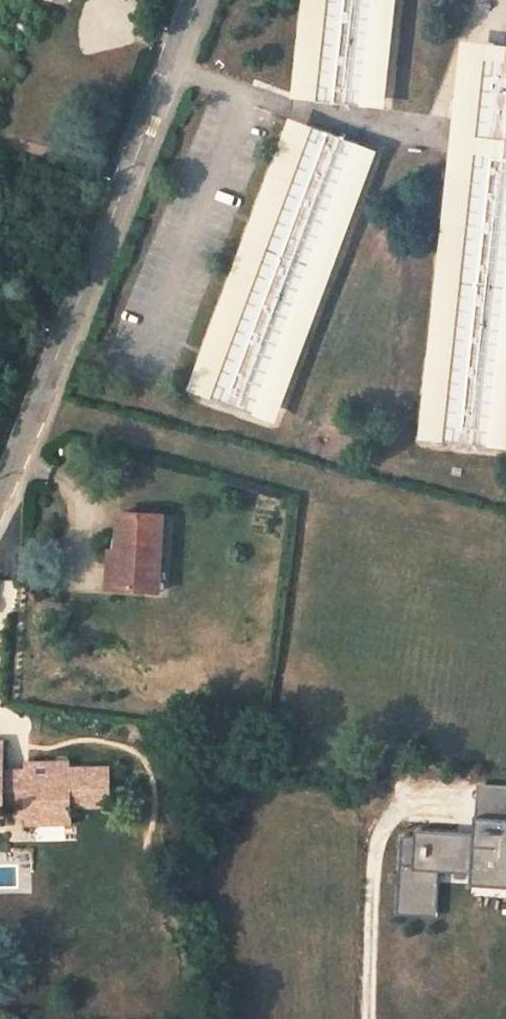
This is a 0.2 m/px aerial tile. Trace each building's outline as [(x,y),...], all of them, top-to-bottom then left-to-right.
[(314,100),(372,107),(385,0),(326,0),(314,100)] [(505,79),(505,62),(487,60),(485,77),(505,79)] [(505,143),(505,79),(485,77),(478,139),(505,143)] [(312,125),(208,397),(261,417),(364,144),(312,125)] [(505,160),(505,143),(478,139),(476,156),(505,160)] [(505,382),(505,160),(476,156),(442,447),(498,453),(505,382)] [(165,516),(122,514),(119,553),(125,553),(123,590),(160,592),(165,516)] [(119,553),(113,553),(111,588),(123,590),(125,553),(119,553)] [(0,740),(0,815),(8,815),(8,800),(31,800),(31,822),(73,821),(73,805),(111,804),(111,765),(70,767),(71,776),(43,777),(7,778),(7,769),(6,740),(0,740)] [(43,777),(43,768),(7,769),(7,778),(43,777)] [(401,833),(395,914),(440,916),(444,870),(475,870),(478,884),(505,884),(505,783),(480,781),(478,834),(414,827),(413,836),(401,833)]
